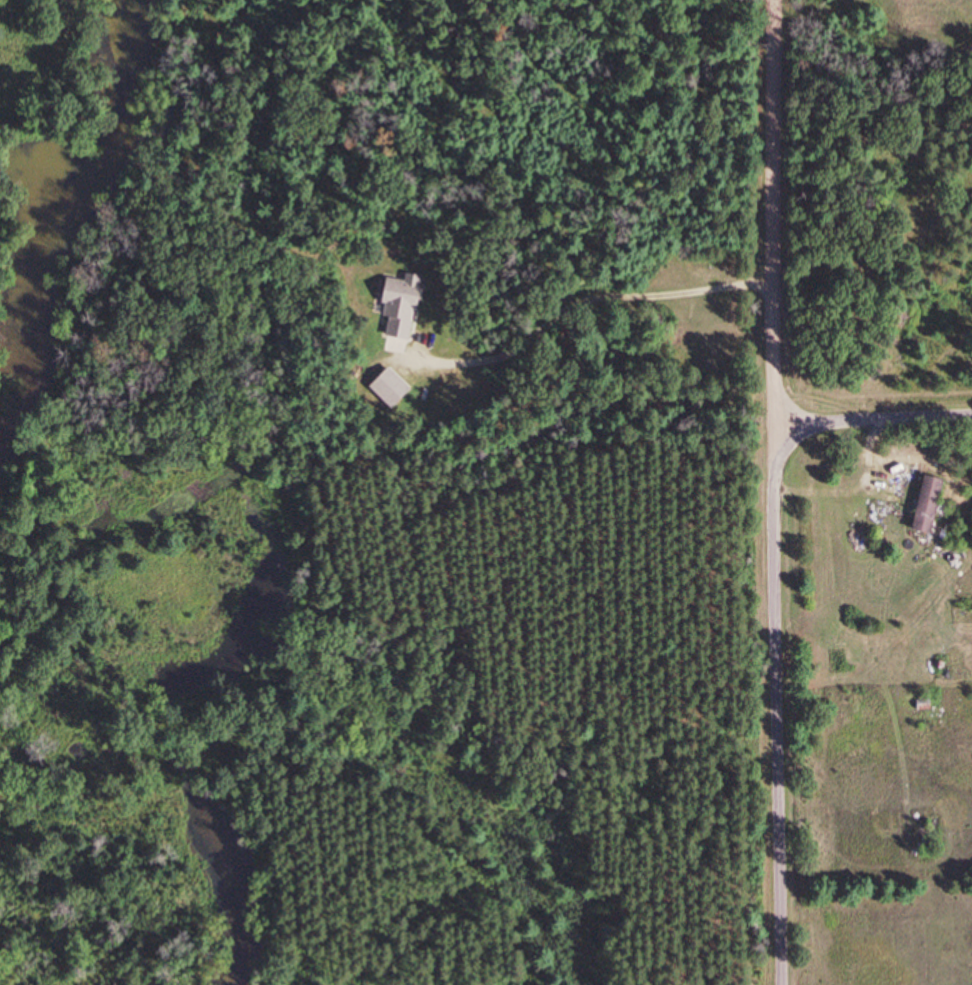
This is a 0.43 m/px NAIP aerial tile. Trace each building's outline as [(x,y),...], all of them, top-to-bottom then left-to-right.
[(936,535),(947,480),(926,476),(916,531),(936,535)] [(932,711),(932,703),(920,703),(920,711),(932,711)]
